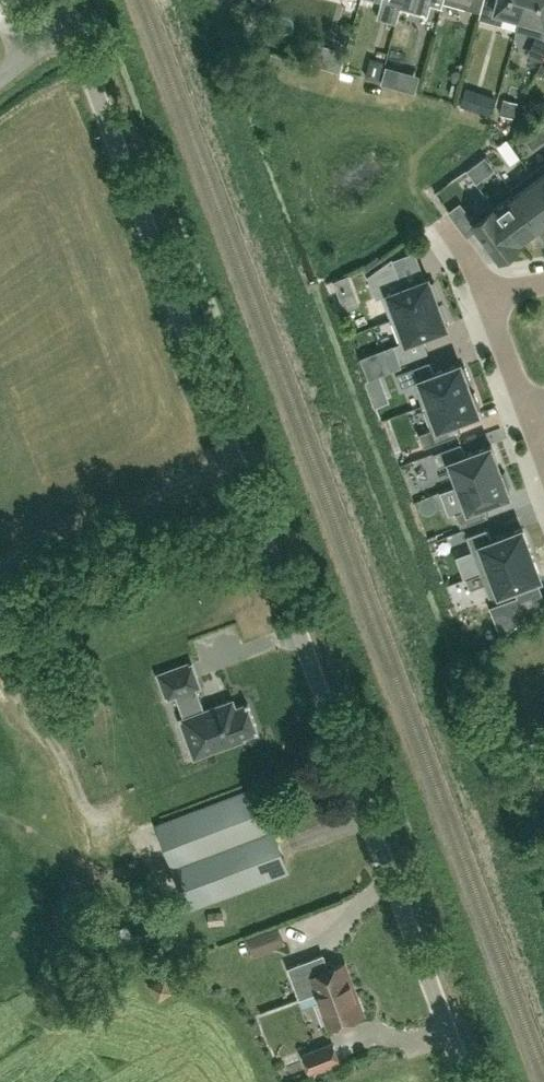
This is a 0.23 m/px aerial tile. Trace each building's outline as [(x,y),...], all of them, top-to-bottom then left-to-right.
[(443,0),(402,0),(402,1),(400,6),(427,14),(429,4),(441,7),(442,1),(443,1),(443,0)] [(483,0),(443,0),(443,1),(480,11),(483,0)] [(525,0),(483,0),(480,11),(481,11),(479,18),(501,24),(505,13),(520,17),(525,0)] [(520,17),(535,21),(532,33),(543,36),(543,0),(525,0),(520,17)] [(346,50),(337,47),(331,68),(340,71),(346,50)] [(381,81),(394,85),(399,68),(386,64),(381,81)] [(531,171),(543,188),(543,162),(531,171)] [(531,171),(510,187),(515,193),(515,192),(540,226),(543,223),(543,188),(531,171)] [(520,240),(540,226),(515,192),(515,193),(496,207),(520,240)] [(520,240),(496,207),(491,201),(471,215),(461,201),(449,210),(467,235),(478,228),(499,257),(521,241),(520,240)] [(437,297),(440,296),(435,281),(431,282),(429,276),(404,286),(392,256),(368,274),(376,297),(383,295),(392,318),(438,300),(437,297)] [(360,303),(349,273),(333,279),(344,309),(360,303)] [(438,300),(417,308),(392,318),(400,341),(394,344),(401,361),(428,351),(422,335),(447,325),(445,318),(448,317),(443,302),(439,303),(438,300)] [(401,361),(394,344),(361,356),(369,377),(402,365),(401,361)] [(422,404),(470,386),(468,381),(471,380),(466,365),(463,367),(461,362),(434,372),(430,359),(397,372),(402,385),(414,381),(422,404)] [(460,432),(456,420),(479,411),(477,406),(480,405),(475,390),(472,392),(470,386),(422,404),(431,427),(419,432),(424,445),(460,432)] [(491,444),(466,453),(461,441),(433,451),(438,465),(450,460),(459,483),(459,484),(500,469),(491,444)] [(510,493),(507,487),(511,485),(505,471),(501,472),(500,469),(459,484),(459,483),(453,485),(462,509),(456,512),(461,525),(488,515),(484,503),(510,493)] [(471,532),(485,569),(531,552),(522,527),(496,537),(492,525),(471,532)] [(531,552),(485,569),(498,606),(519,599),(514,587),(540,577),(531,552)] [(184,718),(189,732),(201,728),(209,751),(244,738),(243,735),(258,730),(248,703),(236,707),(233,699),(205,709),(197,685),(200,684),(191,661),(158,673),(166,696),(175,693),(184,718)] [(189,910),(290,871),(258,786),(156,824),(189,910)] [(285,941),(278,924),(246,937),(253,954),(285,941)] [(327,966),(323,955),(287,968),(298,999),(315,993),(328,1027),(366,1013),(346,959),(327,966)] [(308,1073),(339,1061),(332,1042),(301,1053),(308,1073)]
